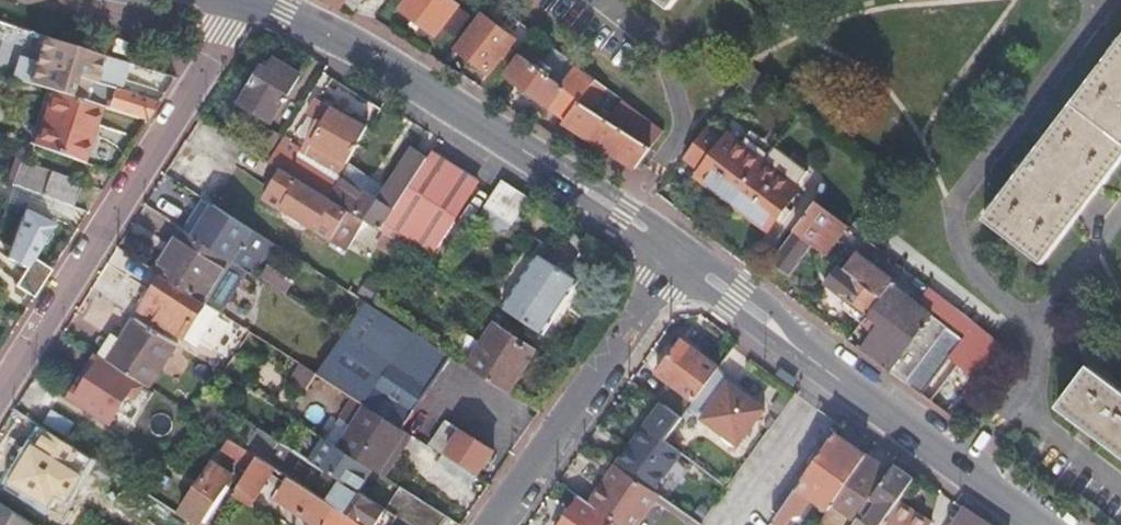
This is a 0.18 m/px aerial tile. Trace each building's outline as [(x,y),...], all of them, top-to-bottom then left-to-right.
[(339,10),(344,3),(352,9),(357,3),(359,4),(362,0),(326,0),(339,10)] [(447,0),(409,0),(401,10),(436,36),(458,8),(447,0)] [(669,9),(677,0),(657,0),(669,9)] [(512,41),(479,15),(454,48),(488,74),(512,41)] [(8,25),(0,22),(0,51),(8,25)] [(562,55),(532,32),(519,49),(522,58),(536,68),(541,62),(543,60),(554,67),(562,55)] [(983,219),(1041,264),(1087,205),(1120,160),(1120,39),(983,219)] [(272,123),(300,75),(273,58),(267,69),(262,65),(250,86),(251,87),(240,104),(272,123)] [(536,68),(522,58),(508,76),(565,118),(594,79),(577,67),(562,88),(543,72),(547,67),(541,62),(536,68)] [(41,68),(36,84),(52,90),(67,94),(73,77),(41,68)] [(769,80),(756,70),(748,81),(760,91),(769,80)] [(149,112),(155,103),(115,90),(116,88),(79,75),(72,96),(83,99),(85,94),(86,89),(94,91),(93,95),(110,100),(109,104),(147,115),(149,112)] [(565,118),(562,122),(636,168),(664,133),(622,101),(607,121),(591,112),(607,89),(594,79),(565,118)] [(756,96),(760,91),(748,81),(744,86),(756,96)] [(83,99),(72,96),(67,94),(52,90),(34,144),(81,161),(101,105),(83,99)] [(326,197),(346,163),(364,126),(332,107),(324,121),(318,118),(301,149),(283,139),(269,161),(281,168),(326,197)] [(711,124),(681,163),(699,177),(728,137),(711,124)] [(269,128),(254,152),(267,160),(281,137),(269,128)] [(699,177),(733,203),(763,165),(775,149),(749,130),(738,144),(728,137),(699,177)] [(367,177),(346,163),(326,197),(365,222),(380,231),(426,157),(414,149),(387,190),(380,202),(359,189),(367,177)] [(384,234),(404,247),(423,259),(430,249),(432,251),(476,184),(429,152),(426,157),(380,231),(384,234)] [(19,160),(10,182),(71,204),(79,182),(19,160)] [(763,165),(733,203),(768,230),(798,192),(763,165)] [(326,197),(281,168),(264,195),(348,249),(365,222),(326,197)] [(387,190),(367,177),(359,189),(380,202),(387,190)] [(481,207),(512,226),(526,203),(529,199),(499,180),(481,207)] [(0,185),(0,228),(4,230),(18,192),(0,185)] [(193,237),(213,206),(202,200),(183,231),(193,237)] [(810,246),(819,252),(824,245),(821,242),(833,226),(839,230),(842,225),(815,203),(793,233),(810,246)] [(213,206),(193,237),(230,262),(247,272),(250,275),(272,243),(213,206)] [(180,229),(152,270),(162,275),(203,302),(230,262),(193,237),(183,231),(180,229)] [(793,233),(769,262),(787,277),(810,246),(793,233)] [(374,247),(395,262),(404,247),(384,234),(374,247)] [(500,308),(541,334),(576,279),(535,253),(500,308)] [(204,302),(220,313),(247,272),(230,262),(203,302),(204,302)] [(859,325),(849,339),(847,341),(870,358),(902,381),(936,339),(945,327),(860,264),(851,276),(880,299),(866,316),(859,325)] [(880,299),(851,276),(838,267),(824,285),(850,303),(843,312),(859,325),(866,316),(880,299)] [(203,302),(162,275),(141,310),(181,336),(204,302),(203,302)] [(14,318),(22,296),(0,288),(0,313),(14,318)] [(979,374),(1001,347),(941,301),(936,307),(945,314),(942,319),(965,338),(954,353),(979,374)] [(340,334),(314,374),(366,408),(401,430),(424,395),(447,360),(360,304),(340,334)] [(111,333),(97,355),(149,388),(178,344),(136,316),(121,340),(111,333)] [(467,368),(507,394),(534,351),(494,325),(467,368)] [(719,371),(720,370),(682,342),(670,359),(668,358),(657,373),(673,384),(660,402),(684,418),(690,410),(719,371)] [(974,380),(979,374),(954,353),(949,359),(974,380)] [(142,387),(94,356),(67,397),(108,423),(127,394),(135,399),(142,387)] [(1087,367),(1056,408),(1120,457),(1120,393),(1087,367)] [(733,382),(719,371),(690,410),(723,434),(724,441),(732,447),(739,445),(740,446),(766,410),(743,394),(731,385),(733,382)] [(745,391),(733,382),(731,385),(743,394),(745,391)] [(61,417),(38,402),(30,415),(53,430),(61,417)] [(650,490),(677,450),(666,442),(684,418),(660,402),(617,466),(650,490)] [(366,408),(339,448),(345,452),(372,469),(379,474),(394,448),(399,451),(409,435),(401,430),(366,408)] [(445,421),(428,447),(463,469),(466,465),(477,472),(492,451),(445,421)] [(84,455),(43,429),(8,482),(49,508),(84,455)] [(836,434),(772,524),(789,524),(793,519),(801,517),(813,499),(830,512),(835,505),(867,457),(836,434)] [(258,458),(227,439),(218,454),(248,472),(258,458)] [(327,440),(312,462),(331,474),(341,481),(358,491),(372,469),(345,452),(339,448),(327,440)] [(888,470),(867,457),(835,505),(856,519),(871,496),(888,470)] [(248,472),(232,494),(249,505),(273,469),(258,458),(248,472)] [(212,463),(179,513),(198,524),(199,524),(231,475),(212,463)] [(888,470),(871,496),(879,503),(865,524),(884,524),(889,517),(897,505),(914,481),(903,473),(892,465),(888,470)] [(660,496),(650,490),(617,466),(616,466),(589,505),(616,523),(618,524),(641,524),(657,501),(660,496)] [(292,480),(278,501),(316,524),(360,524),(327,503),(292,480)] [(341,481),(327,503),(360,524),(384,524),(391,514),(385,510),(358,492),(358,491),(341,481)] [(385,510),(391,514),(409,524),(441,524),(446,517),(400,487),(385,510)] [(616,523),(589,505),(580,498),(561,524),(614,524),(616,523)] [(262,504),(258,511),(268,517),(272,510),(262,504)] [(17,516),(0,505),(0,524),(11,524),(17,516)] [(884,524),(928,524),(897,505),(889,517),(884,524)] [(963,508),(952,524),(986,524),(982,521),(963,508)] [(275,522),(279,524),(286,524),(289,520),(280,514),(275,522)]
